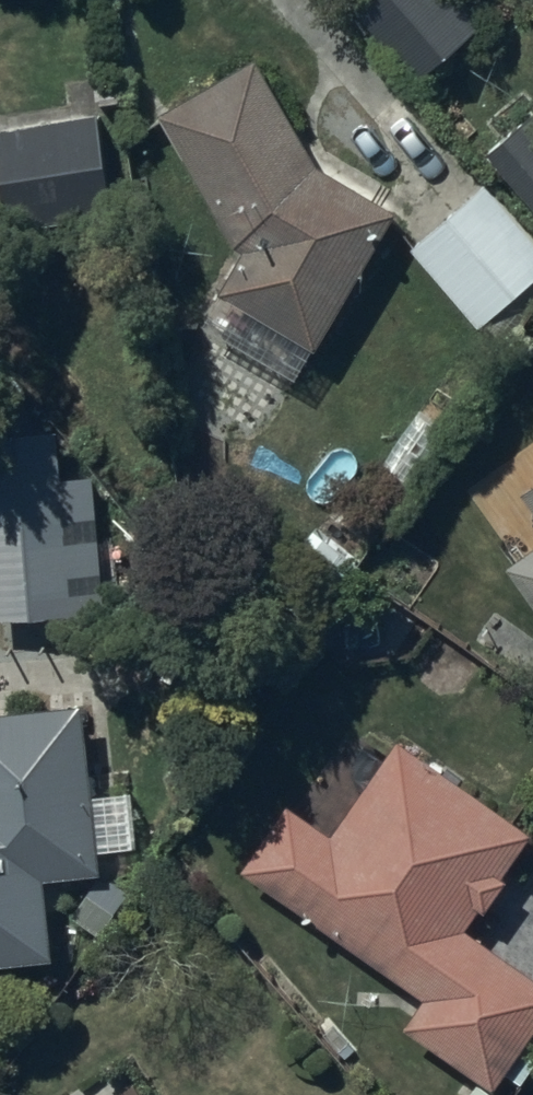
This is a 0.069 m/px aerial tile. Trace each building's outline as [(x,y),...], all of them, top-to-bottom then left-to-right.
[(423,78),(490,26),(470,0),(363,0),(423,78)] [(272,68),(182,112),(251,255),(212,330),(311,382),(402,207),(319,164),(272,68)] [(500,148),(532,186),(532,119),(500,148)] [(67,133),(2,136),(6,230),(130,225),(128,165),(69,167),(67,133)] [(424,246),(495,327),(532,293),(532,232),(493,186),(424,246)] [(0,441),(0,621),(111,613),(107,555),(72,558),(64,437),(0,441)] [(372,564),(323,526),(287,571),(336,610),(372,564)] [(516,567),(532,591),(532,555),(516,567)] [(0,710),(0,962),(66,958),(61,886),(109,883),(98,704),(0,710)] [(252,871),(434,994),(412,1028),(504,1091),(532,1048),(532,965),(477,928),(532,845),(532,831),(405,745),(342,839),(295,808),(252,871)]
